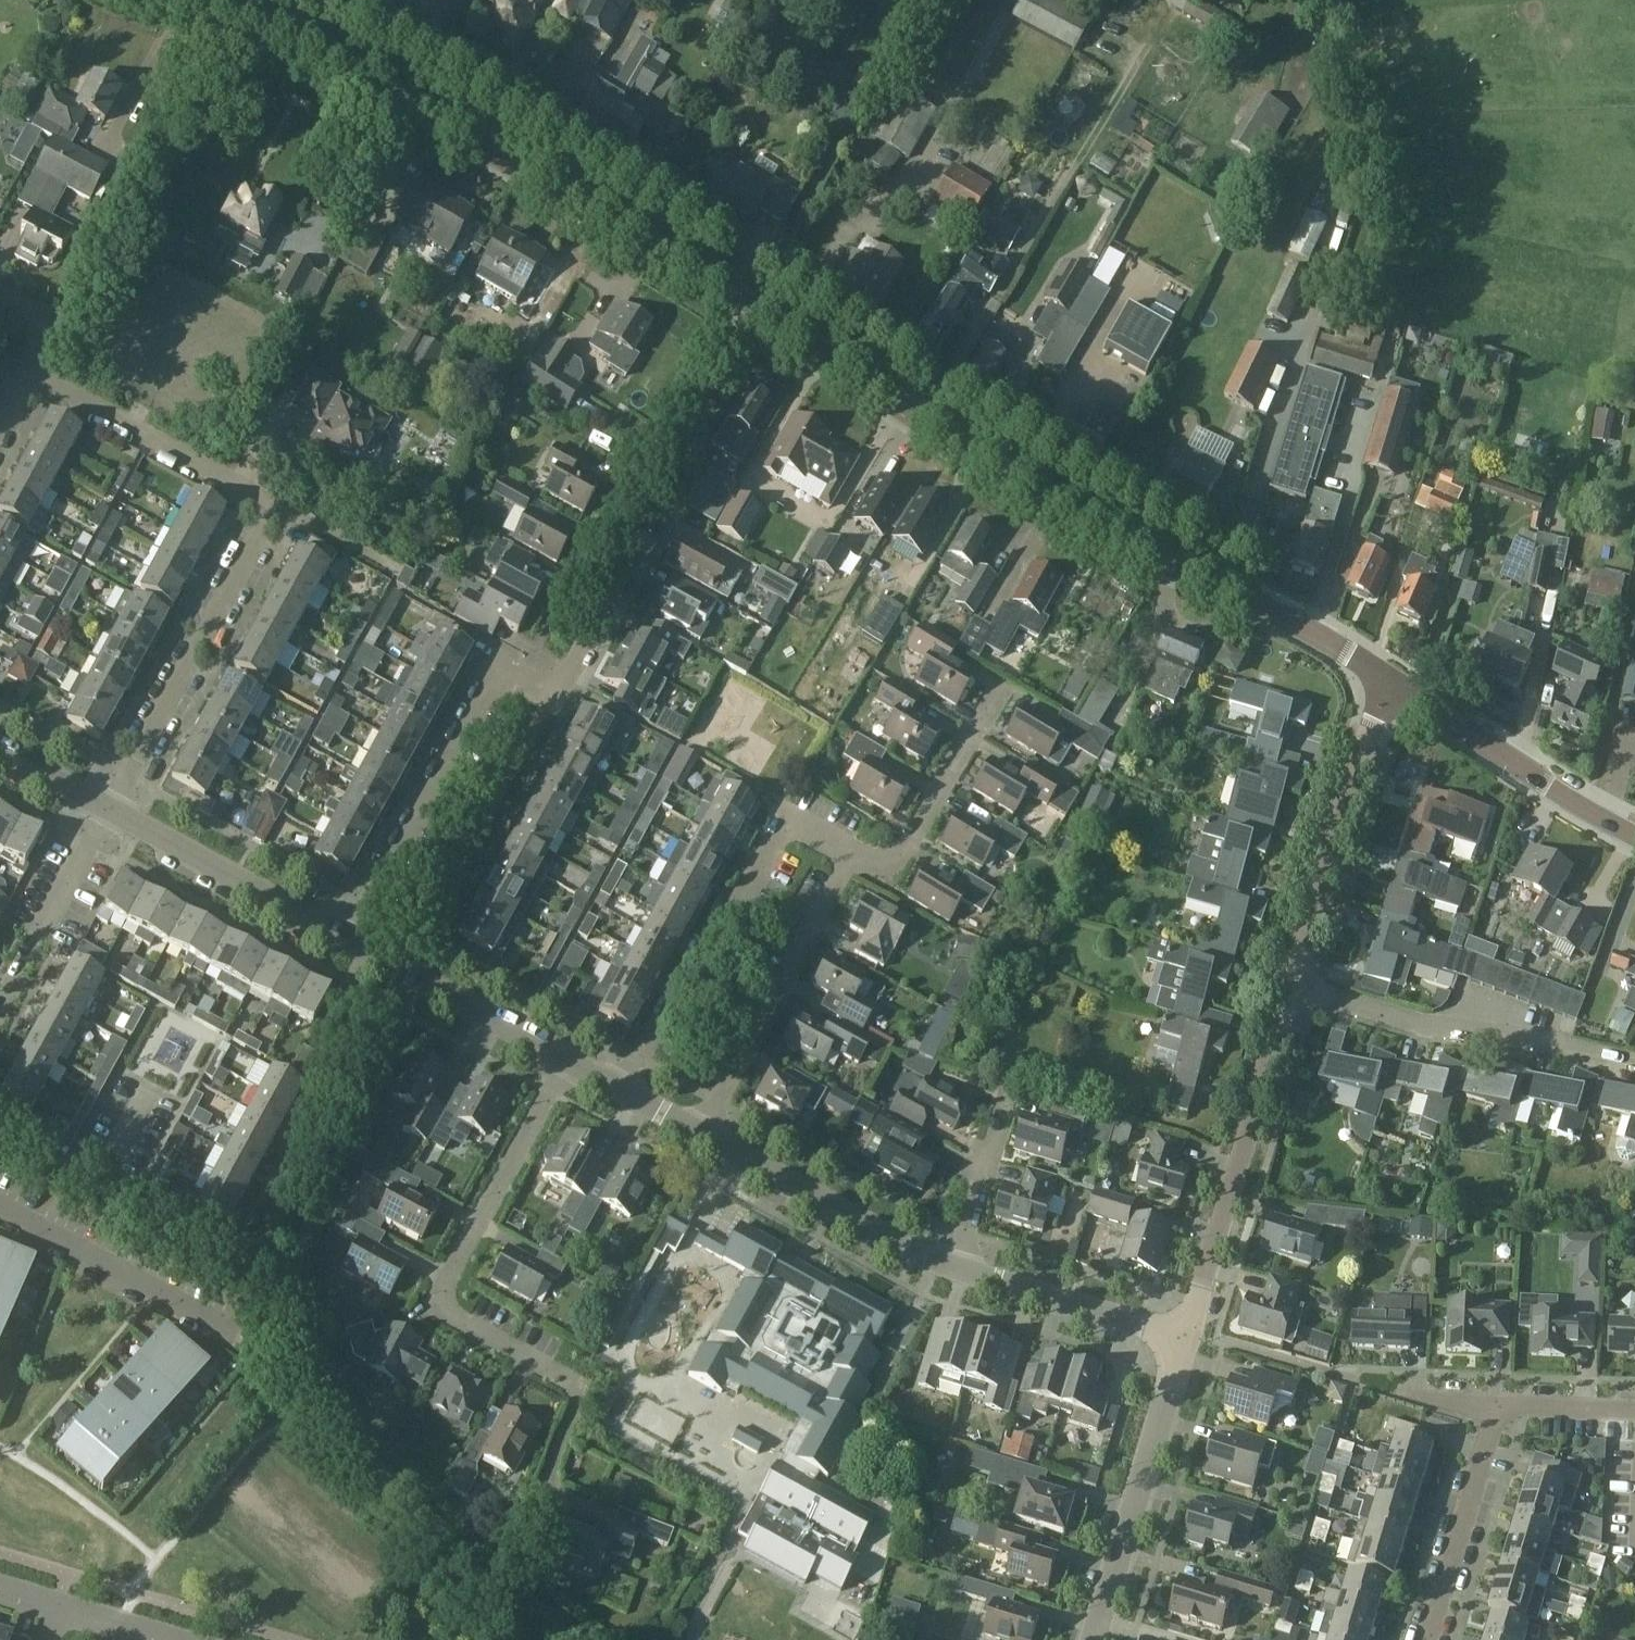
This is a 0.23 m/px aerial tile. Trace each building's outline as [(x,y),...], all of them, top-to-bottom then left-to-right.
[(463,6),(466,0),(427,0),(423,8),(426,10),(416,29),(429,35),(429,38),(438,42),(441,41),(444,42),(460,8),(461,9),(463,6)] [(501,8),(490,25),(510,37),(506,42),(518,49),(531,26),(529,24),(541,3),(537,0),(528,0),(525,4),(518,0),(485,0),(501,8)] [(552,13),(567,22),(568,21),(581,0),(559,0),(552,12),(552,13)] [(578,27),(612,44),(633,0),(591,0),(578,27)] [(715,24),(730,34),(746,8),(733,0),(730,0),(715,24)] [(1071,0),(1012,0),(1006,13),(1075,48),(1094,12),(1071,0)] [(1224,38),(1233,22),(1196,0),(1189,0),(1184,9),(1198,16),(1195,21),(1224,38)] [(585,59),(588,35),(570,33),(567,57),(585,59)] [(532,38),(526,50),(545,58),(551,46),(532,38)] [(642,39),(635,50),(650,59),(657,49),(642,39)] [(651,61),(633,89),(648,98),(665,72),(666,71),(651,61)] [(616,82),(594,69),(566,115),(577,122),(575,125),(577,127),(578,131),(585,135),(588,134),(599,140),(613,118),(628,94),(630,92),(616,82)] [(29,96),(33,76),(22,74),(18,94),(29,96)] [(734,77),(731,83),(736,89),(743,88),(745,82),(741,76),(734,77)] [(77,108),(68,125),(80,132),(89,114),(104,122),(121,91),(117,89),(117,86),(109,82),(107,84),(93,77),(77,108)] [(1223,140),(1257,156),(1284,96),(1252,82),(1245,98),(1243,97),(1231,120),(1232,121),(1223,140)] [(884,147),(889,149),(908,161),(936,111),(898,90),(870,139),(884,147)] [(49,93),(37,117),(44,120),(38,131),(42,134),(53,139),(53,138),(59,141),(68,125),(77,108),(49,93)] [(613,118),(599,140),(627,157),(644,130),(618,114),(630,95),(628,94),(613,118)] [(142,134),(129,140),(137,159),(150,153),(142,134)] [(53,139),(35,174),(49,181),(52,182),(71,147),(53,138),(53,139)] [(71,148),(71,147),(52,182),(67,190),(90,202),(109,167),(71,148)] [(884,147),(875,158),(892,171),(901,159),(889,149),(884,147)] [(748,165),(744,172),(725,160),(705,192),(752,220),(758,211),(783,226),(801,197),(748,165)] [(929,206),(968,228),(991,189),(952,167),(929,206)] [(26,237),(15,257),(37,269),(40,262),(44,264),(55,261),(58,254),(61,256),(73,232),(51,221),(67,190),(52,182),(49,181),(33,211),(20,235),(26,237)] [(449,255),(472,215),(419,185),(396,224),(449,255)] [(1104,190),(1099,199),(1114,208),(1116,209),(1107,225),(1116,230),(1129,206),(1130,204),(1129,203),(1121,199),(1104,190)] [(271,195),(267,199),(265,197),(265,198),(261,196),(259,199),(244,192),(236,208),(231,205),(222,224),(241,234),(226,263),(246,273),(254,258),(258,260),(265,246),(260,244),(280,205),(278,204),(278,199),(271,195)] [(355,205),(344,229),(355,234),(366,210),(355,205)] [(1019,232),(985,213),(974,231),(1008,251),(1019,232)] [(1228,215),(1216,236),(1225,240),(1236,219),(1228,215)] [(1107,225),(1094,248),(1103,253),(1116,230),(1107,225)] [(475,280),(516,304),(543,258),(502,233),(475,280)] [(830,288),(856,305),(859,299),(872,307),(888,282),(886,281),(898,263),(879,249),(865,240),(853,259),(851,257),(830,288)] [(348,247),(339,261),(366,276),(374,263),(351,250),(352,249),(348,247)] [(971,255),(957,275),(977,289),(989,296),(1010,265),(995,256),(989,266),(971,255)] [(296,304),(313,270),(293,261),(277,295),(296,304)] [(1088,280),(1090,278),(1064,263),(1041,300),(1067,316),(1074,303),(1088,280)] [(1289,266),(1268,311),(1266,314),(1288,324),(1310,276),(1289,266)] [(932,313),(933,314),(912,344),(932,356),(952,327),(977,289),(957,275),(932,313)] [(1088,280),(1074,303),(1095,316),(1110,292),(1088,280)] [(1172,327),(1129,302),(1101,352),(1107,355),(1108,353),(1120,360),(1119,362),(1144,376),(1172,327)] [(596,334),(597,334),(589,348),(612,362),(613,362),(624,368),(632,356),(651,326),(615,304),(596,334)] [(979,347),(985,351),(966,378),(985,391),(1004,363),(1007,365),(1020,345),(993,326),(979,347)] [(420,339),(416,337),(407,332),(387,366),(400,374),(420,339)] [(1371,381),(1375,370),(1384,340),(1375,337),(1371,349),(1322,334),(1312,363),(1371,381)] [(423,339),(400,377),(424,391),(446,353),(423,339)] [(557,376),(571,353),(559,344),(544,368),(557,376)] [(1224,397),(1254,412),(1279,360),(1249,345),(1224,397)] [(1069,362),(1045,348),(1036,364),(1060,378),(1069,362)] [(1513,358),(1509,356),(1482,348),(1477,365),(1500,372),(1496,383),(1505,386),(1513,358)] [(532,361),(518,383),(564,410),(577,388),(572,385),(557,376),(544,368),(532,361)] [(1273,492),(1306,502),(1342,383),(1309,373),(1273,492)] [(323,458),(322,459),(338,468),(355,478),(365,461),(370,463),(374,461),(378,458),(379,453),(378,449),(375,445),(371,443),(385,421),(369,411),(367,414),(338,397),(338,398),(334,396),(339,389),(314,374),(293,407),(318,422),(319,421),(322,423),(307,448),(323,458)] [(759,393),(756,395),(748,390),(713,448),(740,464),(757,437),(751,434),(769,403),(765,401),(765,397),(759,393)] [(1593,421),(1613,424),(1614,414),(1595,410),(1593,421)] [(1413,422),(1380,412),(1363,468),(1396,478),(1413,422)] [(50,415),(39,435),(70,452),(81,432),(50,415)] [(829,438),(797,420),(782,446),(778,444),(763,470),(777,478),(783,468),(804,480),(806,476),(804,475),(824,440),(826,442),(829,438)] [(39,435),(28,454),(60,471),(70,452),(39,435)] [(858,460),(826,442),(824,440),(804,475),(806,476),(828,489),(820,503),(829,509),(858,460)] [(545,465),(556,472),(544,493),(583,514),(599,485),(575,471),(581,459),(556,445),(545,465)] [(126,468),(131,455),(117,450),(112,463),(126,468)] [(1500,450),(1494,469),(1504,472),(1510,454),(1500,450)] [(60,471),(28,454),(18,474),(49,491),(60,471)] [(1201,516),(1217,484),(1179,466),(1164,498),(1201,516)] [(120,467),(115,477),(124,482),(130,472),(120,467)] [(709,471),(687,512),(714,527),(736,486),(709,471)] [(1433,493),(1426,511),(1425,512),(1450,523),(1459,504),(1458,503),(1463,493),(1451,487),(1455,476),(1442,472),(1439,483),(1434,493),(1433,493)] [(18,474),(7,493),(39,510),(49,491),(18,474)] [(134,475),(129,484),(138,489),(143,480),(134,475)] [(124,482),(115,477),(110,486),(119,491),(124,482)] [(880,480),(854,522),(882,539),(889,528),(897,533),(906,519),(897,513),(906,500),(908,497),(880,480)] [(1479,490),(1540,512),(1541,512),(1545,502),(1483,480),(1479,490)] [(500,481),(499,482),(492,495),(524,513),(532,499),(500,481)] [(138,489),(129,484),(124,494),(133,499),(138,489)] [(7,493),(0,506),(0,516),(35,535),(46,514),(39,510),(7,493)] [(1296,548),(1290,567),(1319,577),(1332,538),(1331,537),(1342,501),(1315,493),(1304,529),(1302,528),(1300,536),(1296,537),(1293,545),(1296,548)] [(194,494),(183,514),(214,531),(225,511),(194,494)] [(715,530),(744,546),(763,510),(735,494),(715,530)] [(897,533),(893,540),(921,557),(949,511),(921,494),(914,505),(906,500),(897,513),(906,519),(897,533)] [(108,511),(99,506),(94,516),(103,521),(108,511)] [(572,535),(530,511),(514,540),(556,563),(572,535)] [(113,514),(108,523),(117,528),(118,527),(122,519),(113,514)] [(183,514),(172,534),(204,551),(214,531),(183,514)] [(1533,515),(1530,530),(1539,531),(1542,517),(1533,515)] [(103,521),(94,516),(89,525),(98,530),(103,521)] [(460,521),(448,522),(450,536),(461,535),(460,521)] [(117,528),(108,523),(103,532),(112,538),(117,528)] [(22,564),(24,565),(36,544),(26,538),(25,539),(0,525),(0,552),(22,564)] [(967,525),(941,568),(967,584),(966,586),(984,597),(996,578),(976,566),(992,540),(967,525)] [(103,532),(96,544),(106,549),(112,538),(103,532)] [(172,534),(162,553),(193,570),(204,551),(172,534)] [(1535,547),(1534,553),(1552,556),(1555,539),(1538,536),(1537,538),(1535,547)] [(297,551),(286,570),(319,588),(327,593),(331,587),(322,582),(330,569),(329,568),(337,553),(310,538),(301,553),(297,551)] [(829,538),(813,564),(834,577),(835,575),(847,582),(860,561),(848,554),(850,551),(829,538)] [(1383,544),(1370,538),(1346,588),(1374,601),(1391,563),(1377,557),(1383,544)] [(1499,578),(1527,589),(1534,553),(1535,547),(1516,539),(1499,578)] [(514,551),(497,542),(484,565),(501,575),(493,588),(531,609),(545,584),(527,574),(534,561),(514,550),(514,551)] [(666,568),(726,602),(740,577),(680,543),(666,568)] [(96,544),(91,553),(91,554),(100,559),(106,549),(96,544)] [(72,555),(81,560),(86,551),(77,546),(72,555)] [(10,585),(22,564),(0,552),(0,579),(10,585)] [(162,553),(151,573),(182,590),(193,570),(162,553)] [(1534,553),(1527,589),(1546,593),(1550,570),(1553,556),(1552,556),(1534,553)] [(95,568),(100,559),(91,554),(86,563),(95,568)] [(1402,580),(1409,582),(1396,612),(1422,623),(1435,592),(1441,579),(1434,576),(1438,568),(1413,556),(1402,580)] [(644,561),(639,570),(655,579),(660,570),(644,561)] [(782,566),(777,575),(791,582),(796,573),(782,566)] [(1011,602),(1010,604),(998,625),(1000,626),(996,633),(1022,647),(1021,648),(1039,657),(1051,635),(1031,623),(1035,616),(1040,618),(1060,583),(1031,567),(1011,603),(1011,602)] [(71,579),(55,569),(49,579),(66,588),(71,579)] [(396,586),(406,591),(415,574),(405,569),(396,586)] [(761,569),(752,586),(788,606),(798,589),(761,569)] [(81,570),(70,591),(80,596),(92,576),(81,570)] [(286,570),(275,590),(308,608),(319,588),(286,570)] [(182,590),(151,573),(140,593),(171,610),(182,590)] [(1624,586),(1593,578),(1588,595),(1619,603),(1624,586)] [(10,585),(0,579),(0,603),(10,585)] [(49,579),(44,589),(61,598),(66,588),(49,579)] [(669,600),(660,617),(689,633),(688,634),(700,641),(708,627),(705,625),(717,603),(672,579),(662,596),(668,600),(669,600)] [(966,586),(955,605),(973,616),(984,597),(966,586)] [(531,609),(493,588),(485,602),(469,593),(455,618),(492,638),(499,625),(517,634),(531,609)] [(275,590),(265,610),(297,628),(308,608),(275,590)] [(80,596),(70,591),(59,612),(69,617),(80,596)] [(168,617),(126,594),(115,615),(124,620),(123,620),(159,640),(164,631),(163,626),(168,617)] [(35,600),(24,620),(31,623),(44,631),(55,611),(35,600)] [(367,603),(362,612),(371,617),(377,608),(367,603)] [(354,608),(348,617),(357,622),(362,612),(354,608)] [(265,610),(254,629),(287,647),(297,628),(265,610)] [(383,611),(375,625),(385,630),(392,617),(383,611)] [(362,612),(357,622),(366,627),(371,617),(362,612)] [(421,633),(414,646),(460,671),(464,663),(470,661),(475,652),(456,642),(462,630),(433,614),(426,627),(438,633),(434,640),(421,633)] [(1474,649),(1468,663),(1477,668),(1477,669),(1475,672),(1498,682),(1521,629),(1520,629),(1523,616),(1517,614),(1513,626),(1502,621),(1492,643),(1489,641),(1487,645),(1478,641),(1474,649)] [(123,620),(112,641),(145,659),(149,651),(154,649),(159,640),(123,620)] [(44,631),(31,623),(25,633),(39,641),(44,631)] [(48,632),(57,637),(62,628),(53,623),(48,632)] [(375,625),(372,630),(381,636),(385,630),(375,625)] [(917,683),(957,708),(976,678),(946,659),(953,647),(924,628),(910,650),(930,662),(917,683)] [(254,629),(243,649),(276,667),(287,647),(254,629)] [(1538,637),(1521,629),(1498,682),(1519,691),(1532,661),(1529,659),(1536,644),(1538,637)] [(629,632),(616,657),(655,678),(668,654),(683,662),(691,647),(659,630),(651,645),(629,632)] [(57,637),(48,632),(42,642),(52,647),(57,637)] [(1170,633),(1158,660),(1145,693),(1174,705),(1182,687),(1186,689),(1192,676),(1187,674),(1187,673),(1192,675),(1204,647),(1170,633)] [(145,659),(112,641),(101,661),(137,681),(142,672),(140,667),(145,659)] [(346,642),(341,651),(350,657),(355,647),(346,642)] [(1593,691),(1606,663),(1565,645),(1553,673),(1593,691)] [(460,671),(414,646),(408,656),(422,663),(416,674),(452,694),(457,685),(455,680),(460,671)] [(276,667),(243,649),(232,669),(265,686),(276,667)] [(350,657),(341,651),(335,661),(345,666),(350,657)] [(1240,667),(1243,660),(1226,651),(1219,665),(1236,674),(1240,667)] [(36,653),(32,662),(46,669),(50,661),(36,653)] [(751,667),(748,665),(728,654),(722,664),(745,677),(751,667)] [(18,656),(13,667),(23,672),(29,662),(26,660),(18,656)] [(358,656),(352,666),(362,671),(367,662),(358,656)] [(655,678),(616,657),(603,680),(625,693),(617,707),(649,724),(657,710),(652,708),(666,684),(655,678)] [(101,661),(89,682),(122,700),(126,692),(132,690),(137,681),(101,661)] [(39,668),(29,662),(23,672),(33,678),(38,680),(43,671),(39,668)] [(362,671),(352,666),(347,675),(356,680),(362,671)] [(23,672),(13,667),(7,677),(17,683),(23,672)] [(23,672),(17,683),(27,688),(33,678),(23,672)] [(416,674),(404,694),(437,712),(441,704),(447,703),(452,694),(416,674)] [(218,685),(220,690),(215,698),(250,717),(259,722),(271,700),(262,696),(223,675),(218,685)] [(316,676),(311,686),(312,686),(319,690),(324,681),(325,681),(323,680),(317,677),(316,676)] [(122,700),(89,682),(80,677),(69,698),(78,703),(114,722),(119,713),(117,708),(122,700)] [(334,686),(324,681),(319,690),(329,695),(334,686)] [(884,736),(924,761),(942,731),(912,713),(920,700),(891,682),(877,703),(897,715),(884,736)] [(1100,682),(1083,711),(1101,722),(1118,694),(1100,682)] [(1276,765),(1289,724),(1304,728),(1311,705),(1237,683),(1229,706),(1265,716),(1256,746),(1249,743),(1245,755),(1276,765)] [(1571,685),(1564,701),(1562,701),(1551,725),(1585,740),(1595,715),(1602,699),(1587,692),(1571,685)] [(329,695),(319,690),(314,700),(323,705),(329,695)] [(404,695),(396,690),(385,710),(393,715),(429,735),(434,726),(433,721),(437,712),(404,694),(404,695)] [(215,698),(211,706),(205,708),(201,717),(239,738),(250,717),(215,698)] [(335,698),(330,707),(339,712),(344,703),(335,698)] [(78,703),(67,723),(54,716),(48,728),(76,745),(83,733),(99,742),(104,733),(109,731),(114,722),(78,703)] [(339,712),(330,707),(325,716),(334,722),(339,712)] [(575,719),(576,724),(572,732),(605,750),(611,754),(614,747),(614,743),(610,741),(616,730),(628,737),(635,724),(606,709),(599,720),(583,711),(578,713),(575,719)] [(1091,733),(1075,723),(1063,715),(1055,728),(1025,709),(1007,739),(1047,764),(1048,761),(1058,767),(1070,748),(1078,753),(1089,736),(1091,733)] [(665,711),(656,728),(679,740),(688,724),(665,711)] [(393,715),(382,736),(415,753),(419,746),(424,744),(429,735),(393,715)] [(196,726),(197,731),(193,739),(228,758),(239,738),(201,717),(196,726)] [(314,723),(304,718),(294,736),(304,741),(314,723)] [(330,734),(319,727),(312,740),(328,749),(335,737),(330,734)] [(1091,733),(1089,736),(1102,752),(1110,739),(1093,729),(1091,733)] [(1213,746),(1216,734),(1202,730),(1199,742),(1213,746)] [(560,745),(557,751),(593,771),(599,761),(602,763),(607,762),(611,754),(605,750),(572,732),(566,743),(560,745)] [(850,789),(890,814),(909,785),(879,766),(887,753),(857,735),(844,756),(863,769),(850,789)] [(382,736),(371,756),(407,776),(411,767),(410,762),(415,753),(382,736)] [(183,749),(178,758),(217,779),(228,758),(193,739),(188,747),(183,749)] [(662,739),(653,757),(665,763),(675,746),(662,739)] [(280,760),(290,765),(295,756),(286,750),(280,760)] [(593,771),(557,751),(554,757),(555,763),(549,773),(582,791),(589,795),(594,787),(595,787),(602,775),(593,771)] [(1245,755),(1239,778),(1226,820),(1272,834),(1285,793),(1302,798),(1308,775),(1276,765),(1245,755)] [(317,770),(337,778),(343,764),(323,756),(317,770)] [(371,756),(359,777),(392,795),(396,787),(402,785),(407,776),(371,756)] [(173,767),(174,772),(170,780),(188,790),(181,802),(210,818),(217,806),(205,800),(217,779),(178,758),(173,767)] [(301,759),(296,769),(305,774),(310,765),(301,759)] [(1046,808),(1059,788),(1060,786),(1030,769),(1022,781),(992,763),(973,792),(1010,815),(1027,795),(1046,808)] [(305,774),(296,769),(291,778),(300,783),(305,774)] [(392,795),(359,777),(346,769),(340,780),(354,787),(348,797),(384,817),(389,808),(387,803),(392,795)] [(271,771),(267,778),(279,785),(283,777),(271,771)] [(539,783),(535,792),(538,794),(571,812),(576,802),(583,806),(589,795),(582,791),(549,773),(545,782),(539,783)] [(647,773),(641,784),(636,794),(645,800),(657,779),(647,773)] [(704,799),(702,804),(712,809),(743,827),(743,825),(746,820),(751,823),(760,808),(755,805),(761,794),(761,793),(726,774),(720,785),(714,782),(704,799)] [(662,781),(656,793),(651,802),(660,807),(672,787),(662,781)] [(1428,860),(1436,835),(1479,848),(1491,810),(1421,790),(1402,852),(1428,860)] [(531,807),(527,815),(559,832),(571,812),(538,794),(535,792),(529,801),(531,807)] [(265,794),(260,803),(269,809),(275,799),(265,794)] [(645,800),(636,794),(630,805),(640,810),(645,800)] [(384,817),(348,797),(337,818),(369,836),(374,828),(379,826),(384,817)] [(1094,797),(1088,810),(1109,819),(1114,806),(1094,797)] [(285,804),(275,799),(269,809),(279,814),(285,804)] [(660,807),(651,802),(645,812),(655,817),(660,807)] [(269,809),(260,803),(254,814),(263,819),(269,809)] [(269,809),(263,819),(273,825),(279,814),(269,809)] [(743,827),(712,809),(700,830),(732,847),(732,846),(735,841),(740,843),(748,828),(743,825),(743,827)] [(1,812),(0,813),(0,853),(4,855),(22,823),(1,812)] [(527,815),(522,823),(517,825),(512,833),(515,835),(548,853),(559,832),(527,815)] [(1210,815),(1203,838),(1226,845),(1213,887),(1237,894),(1241,883),(1250,853),(1265,857),(1272,834),(1226,820),(1210,815)] [(940,846),(980,870),(993,849),(1013,861),(1026,840),(996,822),(988,835),(958,816),(940,846)] [(369,836),(337,818),(325,838),(361,858),(366,850),(365,844),(369,836)] [(4,856),(1,861),(15,868),(13,871),(24,876),(29,867),(25,865),(37,844),(41,846),(49,832),(32,823),(25,825),(22,823),(4,855),(4,856)] [(618,826),(613,835),(622,840),(627,831),(618,826)] [(602,830),(597,839),(608,845),(613,836),(608,833),(602,830)] [(732,847),(700,830),(689,850),(720,868),(721,867),(724,861),(729,864),(737,849),(732,846),(732,847)] [(508,848),(504,856),(537,874),(544,877),(545,875),(543,865),(542,864),(548,853),(515,835),(512,833),(507,843),(508,848)] [(643,839),(633,834),(628,843),(638,849),(643,839)] [(622,840),(613,835),(613,836),(608,845),(617,850),(622,840)] [(302,852),(295,865),(324,881),(331,869),(347,878),(351,869),(356,868),(361,858),(325,838),(319,851),(312,847),(307,855),(302,852)] [(1060,854),(1072,859),(1080,842),(1072,838),(1069,844),(1066,842),(1060,854)] [(638,849),(628,843),(623,853),(632,859),(638,849)] [(689,850),(679,845),(668,866),(709,889),(709,887),(712,882),(717,885),(726,869),(721,867),(720,868),(689,850)] [(1523,863),(1514,880),(1543,896),(1535,910),(1548,917),(1556,903),(1554,902),(1571,871),(1543,855),(1532,849),(1523,863)] [(1390,893),(1383,915),(1410,923),(1417,898),(1460,911),(1468,886),(1431,875),(1436,862),(1428,860),(1402,852),(1398,865),(1404,867),(1396,895),(1390,893)] [(504,856),(499,864),(494,866),(489,874),(492,876),(525,894),(532,898),(544,877),(537,874),(504,856)] [(605,884),(615,890),(626,869),(616,864),(605,884)] [(709,889),(668,866),(657,886),(666,892),(697,909),(698,908),(701,903),(706,905),(714,890),(709,887),(709,889)] [(596,867),(591,876),(600,881),(605,872),(596,867)] [(906,899),(946,924),(960,902),(979,915),(992,894),(963,876),(955,888),(925,869),(906,899)] [(117,888),(105,910),(102,908),(96,919),(107,925),(113,915),(127,923),(144,890),(140,888),(138,881),(121,872),(113,886),(117,888)] [(485,889),(481,897),(514,915),(521,918),(532,898),(525,894),(492,876),(489,874),(484,883),(485,889)] [(600,881),(591,876),(585,886),(594,891),(600,881)] [(1237,894),(1213,887),(1193,881),(1186,904),(1222,914),(1213,944),(1197,939),(1193,951),(1233,963),(1246,922),(1263,926),(1269,904),(1237,894)] [(615,890),(605,884),(594,905),(604,910),(615,890)] [(144,890),(127,923),(138,929),(134,938),(143,943),(165,902),(144,890)] [(697,909),(666,892),(655,912),(686,930),(690,923),(695,926),(703,910),(698,908),(697,909)] [(471,907),(466,915),(470,917),(503,935),(509,939),(521,918),(514,915),(481,897),(476,905),(471,907)] [(2,915),(9,903),(0,898),(0,914),(2,915)] [(893,951),(909,922),(867,898),(850,928),(865,936),(855,953),(882,968),(892,951),(893,951)] [(185,913),(165,902),(143,943),(149,946),(154,938),(168,945),(185,913)] [(1535,910),(1528,923),(1557,940),(1576,951),(1588,929),(1592,924),(1556,903),(1548,917),(1535,910)] [(573,909),(568,917),(577,922),(582,914),(573,909)] [(655,912),(644,933),(680,953),(691,932),(686,930),(655,912)] [(205,924),(185,913),(168,945),(188,956),(205,924)] [(463,930),(458,939),(474,948),(468,960),(497,976),(504,963),(491,956),(503,935),(470,917),(466,915),(461,925),(463,930)] [(1410,923),(1383,915),(1379,928),(1386,930),(1378,957),(1371,955),(1364,978),(1365,978),(1390,986),(1398,960),(1458,978),(1458,977),(1466,954),(1412,938),(1417,925),(1410,923)] [(583,926),(593,931),(598,922),(588,916),(583,926)] [(568,917),(557,938),(566,943),(577,922),(568,917)] [(188,956),(183,966),(191,970),(196,961),(209,968),(226,935),(205,924),(188,956)] [(593,931),(583,926),(577,936),(587,941),(593,931)] [(644,933),(632,953),(664,971),(667,964),(672,967),(680,953),(644,933)] [(226,935),(209,968),(220,974),(215,982),(224,988),(246,946),(226,935)] [(964,940),(961,960),(977,962),(977,958),(979,942),(964,940)] [(979,942),(977,958),(982,960),(988,946),(979,942)] [(75,956),(101,970),(107,957),(82,944),(75,956)] [(1491,962),(1494,963),(1498,950),(1482,944),(1478,957),(1479,957),(1491,962)] [(1160,990),(1163,991),(1157,1011),(1167,1014),(1198,1023),(1211,981),(1227,986),(1233,963),(1193,951),(1173,945),(1160,990)] [(246,946),(224,988),(244,998),(249,990),(250,990),(267,958),(246,946)] [(560,955),(550,950),(545,959),(555,964),(560,955)] [(1034,951),(1028,963),(1042,970),(1049,958),(1034,951)] [(1467,952),(1466,954),(1458,977),(1469,982),(1479,957),(1478,957),(1467,952)] [(664,971),(632,953),(621,974),(652,991),(655,986),(660,989),(669,974),(664,971)] [(1513,953),(1510,963),(1520,966),(1523,957),(1513,953)] [(1614,954),(1609,967),(1625,973),(1624,975),(1634,980),(1634,962),(1614,954)] [(565,957),(560,967),(570,972),(575,963),(565,957)] [(1479,957),(1469,982),(1481,986),(1491,962),(1479,957)] [(289,970),(267,958),(250,990),(271,1002),(289,970)] [(555,964),(545,959),(540,969),(549,974),(555,964)] [(855,969),(849,972),(829,961),(814,987),(843,1003),(835,1017),(862,1032),(875,1009),(855,998),(864,980),(862,979),(862,973),(855,969)] [(1491,962),(1481,986),(1493,991),(1502,966),(1494,963),(1491,962)] [(73,963),(62,983),(92,999),(104,978),(73,963)] [(127,972),(120,968),(114,966),(109,974),(122,981),(127,972)] [(1502,966),(1493,991),(1505,995),(1514,970),(1502,966)] [(610,968),(599,988),(641,1012),(644,1007),(649,1009),(657,994),(652,991),(621,974),(610,968)] [(271,1002),(264,1016),(271,1020),(274,1014),(287,1021),(292,1013),(309,981),(289,970),(271,1002)] [(1526,975),(1514,970),(1505,995),(1517,999),(1526,975)] [(127,972),(122,981),(143,992),(147,984),(127,972)] [(1538,979),(1526,975),(1517,999),(1529,1004),(1538,979)] [(1390,986),(1365,978),(1361,991),(1386,998),(1390,986)] [(1538,979),(1529,1004),(1541,1008),(1550,984),(1538,979)] [(309,981),(292,1013),(312,1024),(325,1002),(329,1005),(336,990),(320,981),(313,983),(309,981)] [(92,999),(62,983),(51,1004),(81,1020),(92,999)] [(167,995),(147,984),(143,992),(163,1003),(167,995)] [(1562,988),(1550,984),(1541,1008),(1552,1013),(1562,988)] [(597,987),(585,1008),(581,1006),(575,1018),(601,1033),(608,1021),(630,1033),(633,1027),(638,1030),(646,1014),(641,1012),(599,988),(597,987)] [(1562,988),(1552,1013),(1564,1017),(1573,993),(1562,988)] [(1437,990),(1431,1012),(1434,1013),(1442,1010),(1448,1003),(1451,995),(1437,990)] [(1573,993),(1564,1017),(1576,1022),(1586,997),(1573,993)] [(167,995),(163,1003),(175,1010),(179,1001),(167,995)] [(51,1004),(40,1024),(69,1041),(81,1020),(51,1004)] [(137,1008),(130,1020),(139,1024),(145,1012),(137,1008)] [(204,1026),(208,1017),(196,1011),(192,1019),(204,1026)] [(1161,1037),(1157,1049),(1179,1056),(1170,1086),(1194,1093),(1207,1051),(1219,1054),(1222,1055),(1228,1032),(1198,1023),(1167,1014),(1160,1037),(1161,1037)] [(221,1024),(208,1017),(204,1026),(216,1033),(221,1024)] [(836,1038),(824,1031),(798,1017),(783,1043),(822,1065),(831,1050),(858,1065),(868,1046),(871,1042),(843,1026),(836,1038)] [(139,1024),(130,1020),(124,1032),(132,1036),(139,1024)] [(69,1041),(40,1024),(28,1045),(58,1061),(69,1041)] [(246,1049),(250,1040),(238,1033),(233,1042),(246,1049)] [(921,1046),(917,1055),(919,1055),(934,1062),(942,1042),(926,1035),(921,1046)] [(262,1047),(250,1040),(246,1049),(257,1055),(262,1047)] [(58,1061),(28,1045),(17,1066),(47,1082),(58,1061)] [(872,1045),(864,1059),(878,1067),(887,1053),(872,1045)] [(293,1066),(305,1073),(316,1054),(303,1048),(293,1066)] [(116,1066),(123,1054),(114,1049),(108,1061),(116,1066)] [(226,1057),(218,1052),(211,1064),(219,1069),(226,1057)] [(1369,1068),(1326,1055),(1318,1080),(1361,1092),(1355,1114),(1352,1113),(1350,1119),(1349,1124),(1351,1130),(1355,1137),(1358,1141),(1364,1144),(1369,1146),(1376,1122),(1377,1122),(1388,1087),(1395,1063),(1396,1060),(1373,1053),(1369,1068)] [(413,1071),(407,1067),(391,1096),(414,1109),(403,1129),(426,1142),(444,1110),(431,1103),(448,1072),(420,1057),(413,1071)] [(1436,1075),(1395,1063),(1388,1087),(1429,1099),(1422,1123),(1419,1136),(1433,1140),(1437,1127),(1445,1129),(1455,1094),(1463,1069),(1463,1067),(1441,1060),(1436,1075)] [(116,1066),(108,1061),(100,1075),(109,1079),(116,1066)] [(219,1069),(211,1064),(204,1076),(213,1081),(219,1070),(219,1069)] [(17,1066),(6,1087),(35,1103),(37,1100),(46,1105),(51,1096),(42,1091),(47,1082),(17,1066)] [(1504,1082),(1463,1069),(1455,1094),(1496,1106),(1489,1129),(1512,1136),(1523,1101),(1530,1077),(1531,1073),(1508,1066),(1504,1082)] [(261,1092),(291,1108),(302,1087),(272,1071),(261,1092)] [(1571,1089),(1530,1077),(1523,1101),(1564,1113),(1557,1136),(1579,1143),(1590,1107),(1597,1084),(1599,1080),(1576,1073),(1571,1089)] [(793,1074),(786,1086),(770,1077),(756,1102),(793,1123),(802,1106),(814,1113),(826,1092),(793,1074)] [(927,1082),(917,1100),(900,1091),(888,1114),(921,1132),(929,1117),(953,1130),(967,1105),(927,1082)] [(448,1108),(429,1143),(444,1152),(459,1124),(485,1137),(506,1099),(476,1083),(459,1114),(448,1108)] [(1590,1107),(1631,1120),(1624,1143),(1634,1146),(1634,1095),(1597,1084),(1590,1107)] [(6,1087),(0,1097),(0,1111),(24,1124),(35,1103),(6,1087)] [(90,1094),(85,1102),(93,1107),(100,1095),(92,1090),(90,1094)] [(834,1090),(824,1107),(832,1111),(842,1094),(834,1090)] [(291,1108),(261,1092),(250,1112),(280,1129),(291,1108)] [(195,1093),(188,1105),(197,1110),(203,1098),(195,1093)] [(1312,1100),(1299,1096),(1294,1117),(1306,1120),(1312,1100)] [(83,1107),(78,1114),(87,1119),(93,1107),(85,1102),(83,1107)] [(860,1103),(849,1124),(866,1134),(878,1113),(860,1103)] [(197,1110),(188,1105),(182,1117),(190,1122),(197,1110)] [(250,1112),(238,1133),(268,1149),(280,1129),(250,1112)] [(1043,1127),(1026,1122),(1016,1153),(1060,1166),(1064,1152),(1078,1156),(1084,1139),(1081,1138),(1086,1119),(1063,1112),(1060,1123),(1046,1119),(1043,1127)] [(904,1143),(912,1130),(882,1114),(870,1136),(885,1144),(873,1167),(920,1193),(937,1161),(904,1143)] [(1118,1123),(1112,1145),(1120,1147),(1129,1142),(1134,1127),(1118,1123)] [(77,1137),(68,1132),(62,1144),(70,1149),(77,1137)] [(233,1143),(222,1138),(217,1148),(227,1154),(257,1170),(268,1149),(238,1133),(233,1143)] [(545,1163),(548,1165),(542,1177),(563,1189),(585,1200),(587,1196),(603,1167),(581,1155),(587,1144),(566,1133),(556,1152),(552,1150),(547,1151),(543,1159),(545,1163)] [(173,1135),(172,1135),(166,1147),(174,1151),(181,1139),(173,1135)] [(1138,1186),(1179,1199),(1188,1171),(1175,1167),(1182,1144),(1157,1137),(1150,1159),(1147,1158),(1138,1186)] [(166,1147),(159,1159),(168,1163),(174,1151),(166,1147)] [(353,1148),(349,1165),(354,1167),(361,1155),(362,1154),(362,1153),(353,1148)] [(387,1190),(389,1185),(397,1172),(362,1153),(362,1154),(361,1155),(354,1167),(352,1171),(387,1190)] [(257,1170),(227,1154),(216,1174),(245,1191),(257,1170)] [(622,1163),(613,1180),(600,1203),(602,1204),(629,1218),(651,1179),(622,1163)] [(419,1165),(412,1178),(421,1183),(428,1170),(419,1165)] [(206,1170),(196,1189),(205,1194),(204,1195),(234,1212),(245,1191),(216,1174),(215,1175),(206,1170)] [(1025,1172),(1019,1190),(1006,1186),(996,1219),(1042,1233),(1057,1182),(1025,1172)] [(158,1181),(149,1176),(143,1189),(144,1189),(151,1193),(158,1181)] [(353,1195),(339,1187),(333,1207),(347,1214),(353,1195)] [(378,1217),(421,1240),(436,1212),(394,1189),(378,1217)] [(1135,1202),(1095,1190),(1088,1216),(1128,1228),(1135,1202)] [(234,1212),(204,1195),(193,1216),(223,1232),(234,1212)] [(587,1196),(585,1200),(568,1231),(583,1239),(602,1204),(600,1203),(587,1196)] [(1331,1210),(1329,1229),(1363,1232),(1365,1214),(1331,1210)] [(405,1265),(377,1249),(385,1235),(346,1214),(339,1228),(361,1240),(344,1271),(388,1296),(405,1265)] [(690,1228),(671,1217),(656,1243),(675,1254),(690,1228)] [(1310,1266),(1320,1232),(1273,1218),(1263,1252),(1310,1266)] [(1122,1262),(1156,1272),(1169,1229),(1136,1219),(1122,1262)] [(1411,1220),(1409,1238),(1430,1241),(1432,1223),(1411,1220)] [(712,1333),(688,1377),(720,1395),(723,1390),(736,1397),(740,1389),(800,1422),(782,1454),(785,1455),(779,1466),(776,1465),(738,1535),(748,1541),(743,1551),(745,1552),(805,1585),(810,1575),(841,1592),(858,1560),(853,1557),(874,1518),(800,1478),(806,1467),(827,1479),(843,1451),(859,1421),(853,1418),(869,1389),(863,1386),(879,1358),(868,1352),(873,1343),(874,1344),(892,1311),(837,1281),(835,1286),(779,1255),(781,1250),(739,1227),(727,1249),(701,1234),(694,1246),(745,1273),(740,1281),(745,1284),(716,1335),(712,1333)] [(548,1238),(541,1251),(553,1257),(562,1241),(553,1236),(548,1238)] [(4,1320),(7,1312),(13,1298),(19,1301),(36,1261),(0,1246),(0,1329),(4,1320)] [(541,1252),(535,1264),(508,1249),(491,1280),(532,1303),(546,1277),(557,1283),(567,1266),(541,1252)] [(1600,1265),(1579,1264),(1578,1285),(1599,1286),(1600,1265)] [(620,1271),(612,1267),(604,1282),(612,1286),(620,1271)] [(1263,1301),(1250,1297),(1239,1330),(1293,1346),(1305,1307),(1295,1304),(1300,1287),(1271,1278),(1263,1301)] [(1335,1288),(1333,1295),(1347,1299),(1351,1287),(1343,1284),(1339,1286),(1335,1288)] [(1374,1296),(1374,1316),(1355,1315),(1353,1346),(1408,1349),(1409,1334),(1425,1335),(1426,1309),(1427,1299),(1374,1296)] [(1520,1298),(1519,1330),(1534,1331),(1533,1356),(1564,1357),(1564,1348),(1591,1349),(1593,1320),(1566,1318),(1566,1315),(1557,1315),(1558,1299),(1520,1298)] [(1508,1340),(1509,1308),(1450,1306),(1448,1351),(1481,1353),(1482,1338),(1508,1340)] [(7,1312),(4,1320),(14,1324),(18,1316),(7,1312)] [(1610,1354),(1630,1355),(1630,1361),(1634,1361),(1634,1316),(1633,1316),(1632,1322),(1612,1321),(1610,1354)] [(388,1327),(385,1332),(375,1335),(372,1324),(346,1332),(353,1359),(367,1366),(366,1368),(398,1385),(403,1377),(421,1386),(434,1363),(416,1353),(421,1344),(388,1327)] [(937,1325),(918,1388),(935,1393),(939,1382),(963,1389),(978,1337),(937,1325)] [(138,1363),(143,1367),(134,1378),(125,1371),(119,1378),(123,1381),(110,1396),(114,1401),(105,1412),(96,1405),(91,1412),(99,1419),(94,1425),(89,1421),(60,1454),(103,1491),(137,1451),(132,1446),(161,1413),(167,1406),(189,1381),(193,1385),(209,1367),(166,1330),(138,1363)] [(1020,1350),(978,1337),(963,1389),(986,1396),(983,1408),(1001,1413),(1020,1350)] [(1332,1347),(1310,1341),(1305,1357),(1327,1364),(1332,1347)] [(1023,1394),(1016,1417),(1030,1421),(1033,1412),(1046,1416),(1048,1407),(1060,1411),(1074,1366),(1048,1358),(1043,1374),(1030,1370),(1023,1394)] [(1106,1383),(1118,1387),(1126,1364),(1114,1360),(1106,1383)] [(1074,1366),(1060,1411),(1071,1414),(1069,1423),(1097,1431),(1108,1393),(1095,1389),(1100,1374),(1074,1366)] [(469,1432),(490,1392),(451,1371),(429,1410),(469,1432)] [(1237,1416),(1235,1420),(1267,1430),(1271,1417),(1279,1412),(1281,1405),(1291,1408),(1298,1385),(1256,1372),(1251,1388),(1233,1382),(1224,1411),(1237,1416)] [(1331,1383),(1326,1399),(1343,1404),(1348,1388),(1331,1383)] [(50,1423),(60,1431),(77,1411),(68,1403),(50,1423)] [(167,1406),(161,1413),(169,1420),(170,1419),(175,1413),(167,1406)] [(1111,1407),(1106,1422),(1110,1423),(1115,1425),(1120,1410),(1114,1408),(1111,1407)] [(463,1461),(448,1489),(466,1499),(478,1478),(477,1468),(482,1459),(514,1477),(541,1428),(505,1409),(501,1415),(489,1438),(479,1432),(478,1432),(462,1461),(463,1461)] [(1396,1436),(1392,1450),(1381,1447),(1379,1455),(1427,1469),(1433,1447),(1418,1442),(1422,1430),(1389,1420),(1385,1433),(1396,1436)] [(871,1423),(866,1438),(882,1442),(886,1428),(871,1423)] [(1005,1440),(1001,1455),(1028,1462),(1034,1439),(1014,1434),(1012,1442),(1005,1440)] [(1214,1442),(1204,1475),(1253,1490),(1259,1468),(1269,1471),(1277,1446),(1235,1434),(1231,1447),(1224,1445),(1214,1442)] [(146,1447),(138,1440),(132,1446),(137,1451),(140,1454),(146,1447)] [(864,1441),(860,1450),(872,1456),(877,1446),(864,1441)] [(1355,1447),(1339,1443),(1336,1453),(1352,1457),(1355,1447)] [(1427,1469),(1379,1455),(1372,1477),(1383,1480),(1420,1491),(1427,1469)] [(1026,1487),(1032,1469),(996,1458),(990,1477),(1006,1482),(1004,1491),(1024,1497),(1017,1520),(1064,1534),(1074,1501),(1026,1487)] [(1544,1481),(1529,1476),(1522,1497),(1560,1508),(1571,1511),(1581,1478),(1548,1468),(1544,1481)] [(617,1474),(613,1484),(628,1489),(631,1480),(617,1474)] [(1322,1475),(1319,1485),(1335,1489),(1337,1480),(1322,1475)] [(1368,1491),(1366,1499),(1413,1513),(1420,1491),(1383,1480),(1379,1494),(1368,1491)] [(1335,1489),(1319,1485),(1316,1494),(1332,1499),(1335,1489)] [(1366,1499),(1358,1496),(1357,1502),(1365,1504),(1360,1521),(1407,1535),(1413,1513),(1366,1499)] [(1560,1508),(1522,1497),(1515,1520),(1552,1531),(1560,1508)] [(114,1505),(118,1509),(123,1503),(118,1499),(114,1505)] [(1247,1539),(1256,1513),(1218,1501),(1214,1516),(1194,1510),(1184,1544),(1203,1550),(1205,1543),(1228,1550),(1233,1535),(1247,1539)] [(1575,1513),(1573,1524),(1591,1527),(1593,1517),(1575,1513)] [(982,1519),(974,1544),(995,1551),(1003,1525),(982,1519)] [(1552,1531),(1515,1520),(1509,1542),(1546,1553),(1552,1531)] [(673,1531),(648,1521),(642,1537),(667,1547),(673,1531)] [(1316,1521),(1313,1530),(1328,1535),(1331,1526),(1316,1521)] [(1360,1521),(1353,1543),(1400,1557),(1407,1535),(1360,1521)] [(638,1536),(612,1525),(610,1525),(604,1539),(566,1524),(553,1557),(575,1565),(572,1571),(595,1580),(602,1562),(607,1564),(611,1555),(627,1562),(638,1536)] [(1003,1525),(995,1551),(1015,1557),(1009,1576),(1047,1588),(1056,1558),(1039,1552),(1027,1549),(1031,1534),(1003,1525)] [(490,1532),(495,1544),(509,1539),(505,1527),(490,1532)] [(1328,1535),(1313,1530),(1310,1540),(1325,1544),(1328,1535)] [(1509,1542),(1502,1564),(1539,1575),(1539,1574),(1550,1577),(1556,1556),(1546,1553),(1509,1542)] [(1400,1557),(1353,1543),(1347,1565),(1393,1579),(1400,1557)] [(1588,1566),(1603,1570),(1605,1561),(1590,1556),(1588,1566)] [(1624,1559),(1616,1570),(1626,1578),(1634,1567),(1624,1559)] [(1539,1575),(1502,1564),(1496,1586),(1544,1600),(1546,1592),(1535,1588),(1539,1575)] [(1588,1566),(1585,1575),(1600,1580),(1603,1570),(1588,1566)] [(1615,1570),(1603,1572),(1604,1583),(1616,1581),(1615,1570)] [(1220,1573),(1214,1591),(1181,1581),(1171,1616),(1221,1630),(1231,1598),(1270,1610),(1276,1590),(1220,1573)] [(1297,1582),(1312,1587),(1315,1577),(1300,1573),(1297,1582)] [(1342,1596),(1380,1607),(1386,1584),(1349,1573),(1343,1595),(1342,1596)] [(955,1594),(959,1578),(945,1574),(940,1589),(955,1594)] [(991,1588),(959,1578),(955,1594),(986,1603),(991,1588)] [(1312,1587),(1297,1582),(1294,1591),(1310,1596),(1312,1587)] [(1544,1600),(1496,1586),(1489,1608),(1526,1619),(1537,1623),(1544,1600)] [(1343,1595),(1327,1591),(1324,1603),(1327,1604),(1324,1614),(1336,1617),(1373,1629),(1380,1607),(1342,1596),(1343,1595)] [(1024,1596),(1021,1605),(1046,1613),(1049,1603),(1024,1596)] [(1571,1598),(1568,1608),(1583,1612),(1586,1603),(1571,1598)] [(897,1624),(904,1604),(893,1600),(886,1620),(897,1624)] [(995,1604),(991,1617),(985,1636),(997,1639),(1032,1639),(1038,1617),(995,1604)] [(1568,1608),(1565,1617),(1581,1621),(1583,1612),(1568,1608)] [(1324,1614),(1317,1636),(1329,1639),(1331,1639),(1370,1639),(1373,1629),(1336,1617),(1324,1614)] [(1295,1619),(1281,1615),(1278,1623),(1293,1628),(1294,1628),(1296,1620),(1295,1619)] [(1529,1627),(1492,1617),(1485,1639),(1487,1639),(1525,1639),(1526,1636),(1538,1639),(1541,1631),(1529,1627)] [(1293,1628),(1278,1623),(1275,1633),(1290,1637),(1293,1628)] [(4,1636),(6,1631),(0,1629),(0,1639),(17,1639),(4,1636)]
